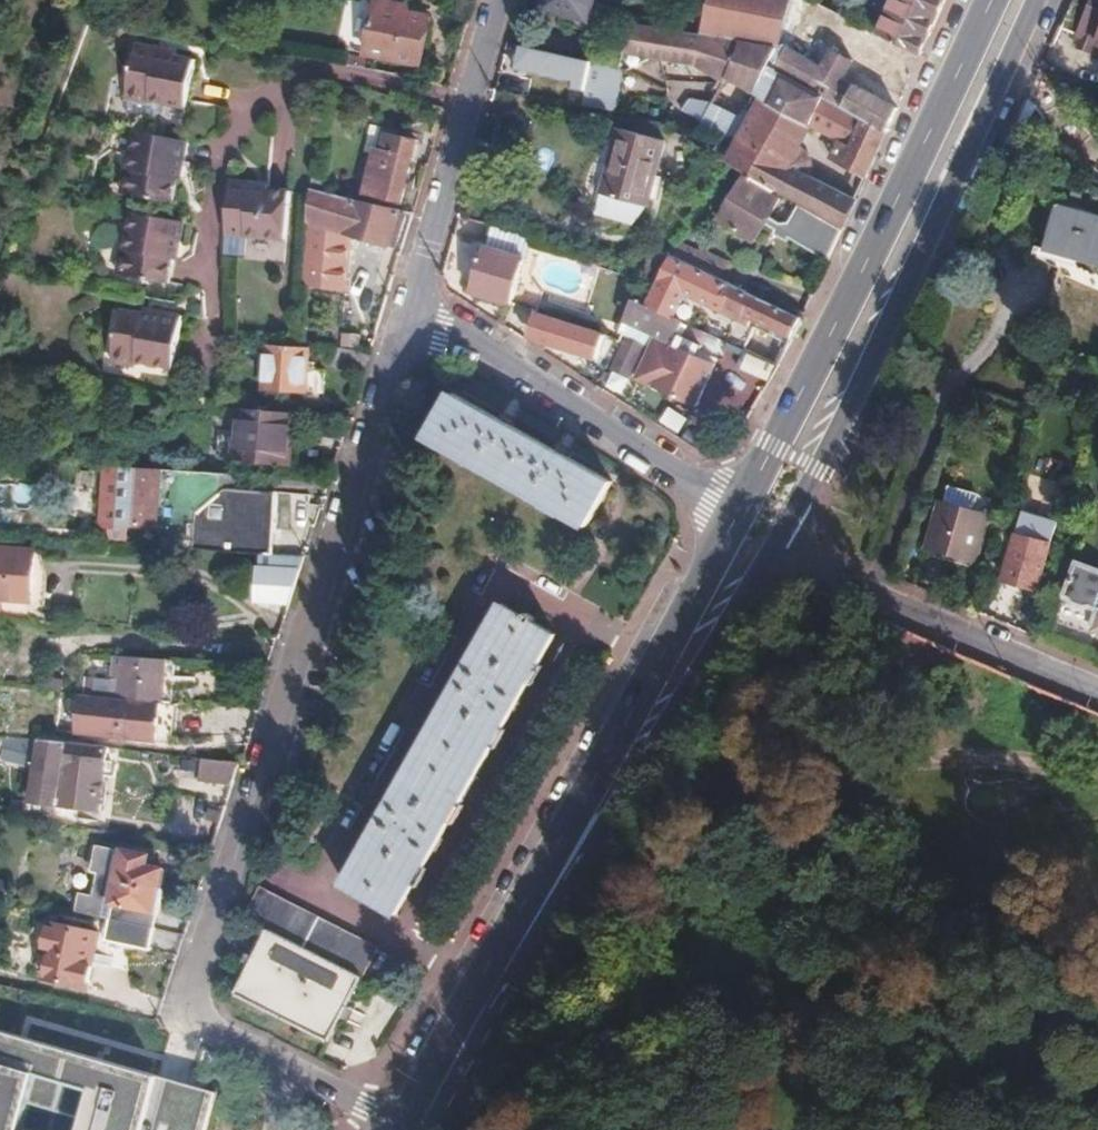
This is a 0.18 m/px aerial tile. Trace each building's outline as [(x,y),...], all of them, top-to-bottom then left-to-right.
[(370,0),(369,0),(368,10),(373,12),(365,53),(419,65),(428,18),(404,13),(405,7),(370,0)] [(592,0),(546,0),(588,13),(592,0)] [(843,9),(829,0),(686,0),(681,26),(730,35),(739,36),(776,43),(770,60),(884,128),(893,107),(844,76),(834,69),(845,51),(826,38),(843,9)] [(942,0),(893,0),(879,31),(917,55),(942,0)] [(718,64),(730,35),(681,26),(631,17),(619,63),(591,58),(577,102),(613,109),(624,71),(649,57),(651,48),(652,41),(653,39),(659,41),(657,49),(693,53),(718,64)] [(727,64),(739,36),(730,35),(718,64),(725,67),(727,64)] [(884,128),(770,60),(776,43),(739,36),(727,64),(754,79),(751,87),(807,120),(834,136),(828,155),(862,176),(884,128)] [(657,49),(659,41),(653,39),(652,41),(651,48),(657,49)] [(574,78),(579,55),(520,43),(514,64),(574,78)] [(158,55),(159,50),(135,46),(126,93),(151,98),(151,102),(162,104),(189,110),(197,63),(177,59),(158,55)] [(178,53),(159,50),(158,55),(177,59),(178,53)] [(844,76),(855,57),(845,51),(834,69),(844,76)] [(794,144),(807,120),(751,87),(746,100),(762,111),(780,129),(759,155),(774,158),(790,140),(794,144)] [(151,98),(126,93),(124,107),(127,113),(155,118),(161,114),(162,104),(151,102),(151,98)] [(699,118),(706,102),(689,94),(682,110),(699,118)] [(780,129),(762,111),(746,100),(744,98),(739,107),(712,96),(699,124),(739,131),(726,154),(838,228),(851,200),(807,173),(806,154),(794,144),(790,140),(774,158),(759,155),(780,129)] [(621,125),(606,189),(652,201),(668,136),(621,125)] [(181,165),(187,165),(191,143),(136,134),(130,173),(134,174),(131,198),(175,206),(179,181),(181,165)] [(402,188),(404,179),(414,141),(384,134),(380,151),(374,151),(368,174),(370,175),(365,196),(398,205),(402,188)] [(184,182),(187,165),(181,165),(179,181),(184,182)] [(134,174),(130,173),(127,172),(123,196),(131,198),(134,174)] [(748,177),(721,219),(756,242),(783,201),(748,177)] [(411,180),(404,179),(402,188),(408,189),(411,180)] [(250,188),(250,183),(228,181),(223,228),(246,230),(246,237),(284,241),(289,192),(266,190),(250,188)] [(308,190),(301,263),(344,269),(347,232),(390,245),(400,211),(308,190)] [(1016,200),(1003,244),(1056,260),(1090,270),(1087,282),(1095,284),(1097,285),(1097,223),(1016,200)] [(517,285),(532,238),(536,226),(495,214),(476,273),(517,285)] [(178,247),(183,248),(187,226),(134,216),(127,255),(132,256),(127,281),(170,288),(176,263),(178,247)] [(246,230),(223,228),(223,235),(246,237),(246,230)] [(132,256),(127,255),(124,255),(119,280),(127,281),(132,256)] [(797,318),(680,255),(654,301),(688,320),(741,349),(749,335),(681,297),(684,290),(718,309),(721,303),(787,339),(797,318)] [(1087,282),(1090,270),(1056,260),(1053,269),(1034,263),(1032,269),(1092,296),(1095,284),(1087,282)] [(1079,340),(1092,296),(1032,269),(1022,264),(1009,308),(1079,340)] [(511,302),(517,285),(476,273),(471,288),(511,302)] [(688,320),(654,301),(640,294),(631,315),(656,328),(678,340),(688,320)] [(157,317),(140,314),(116,309),(108,353),(132,357),(132,362),(172,369),(181,315),(157,311),(157,317)] [(141,309),(140,314),(157,317),(157,311),(141,309)] [(596,362),(605,335),(535,314),(527,340),(596,362)] [(678,340),(656,328),(633,370),(692,401),(714,359),(678,340)] [(307,351),(264,349),(263,365),(256,364),(255,373),(263,374),(262,389),(305,393),(307,351)] [(747,351),(741,370),(770,379),(776,361),(747,351)] [(132,357),(108,353),(107,362),(131,366),(132,362),(132,357)] [(498,419),(454,394),(428,437),(583,527),(609,483),(565,458),(568,450),(555,443),(552,449),(511,426),(513,419),(501,413),(498,419)] [(681,430),(688,416),(669,407),(662,421),(681,430)] [(295,463),(300,414),(244,410),(240,459),(295,463)] [(157,471),(117,468),(114,526),(153,528),(157,471)] [(190,551),(272,556),(274,530),(250,529),(254,494),(196,492),(194,511),(175,510),(173,540),(191,542),(190,551)] [(250,529),(274,530),(275,495),(254,494),(250,529)] [(984,518),(941,505),(928,550),(972,562),(984,518)] [(1033,594),(1047,549),(1015,538),(1001,584),(1033,594)] [(0,549),(0,598),(27,601),(30,551),(0,549)] [(253,603),(295,605),(297,565),(255,563),(253,603)] [(1075,567),(1054,623),(1092,638),(1094,633),(1097,635),(1097,575),(1075,567)] [(554,636),(501,605),(341,884),(393,913),(554,636)] [(120,658),(116,697),(160,701),(163,661),(120,658)] [(62,678),(47,678),(47,687),(61,689),(62,678)] [(116,697),(80,694),(77,733),(173,741),(177,703),(160,701),(116,697)] [(27,818),(52,823),(61,765),(103,770),(107,746),(40,739),(27,818)] [(231,781),(233,759),(186,755),(184,777),(231,781)] [(146,926),(149,926),(160,873),(141,868),(143,857),(119,852),(106,918),(118,920),(120,907),(148,912),(146,926)] [(236,879),(222,909),(267,931),(359,978),(374,949),(236,879)] [(118,920),(146,926),(148,912),(120,907),(118,920)] [(145,949),(149,926),(146,926),(118,920),(106,918),(102,939),(145,949)] [(96,935),(46,925),(40,956),(50,958),(46,983),(88,991),(93,965),(90,964),(96,935)] [(359,978),(267,931),(235,996),(328,1042),(359,978)] [(0,1029),(0,1129),(202,1129),(214,1088),(0,1029)]
